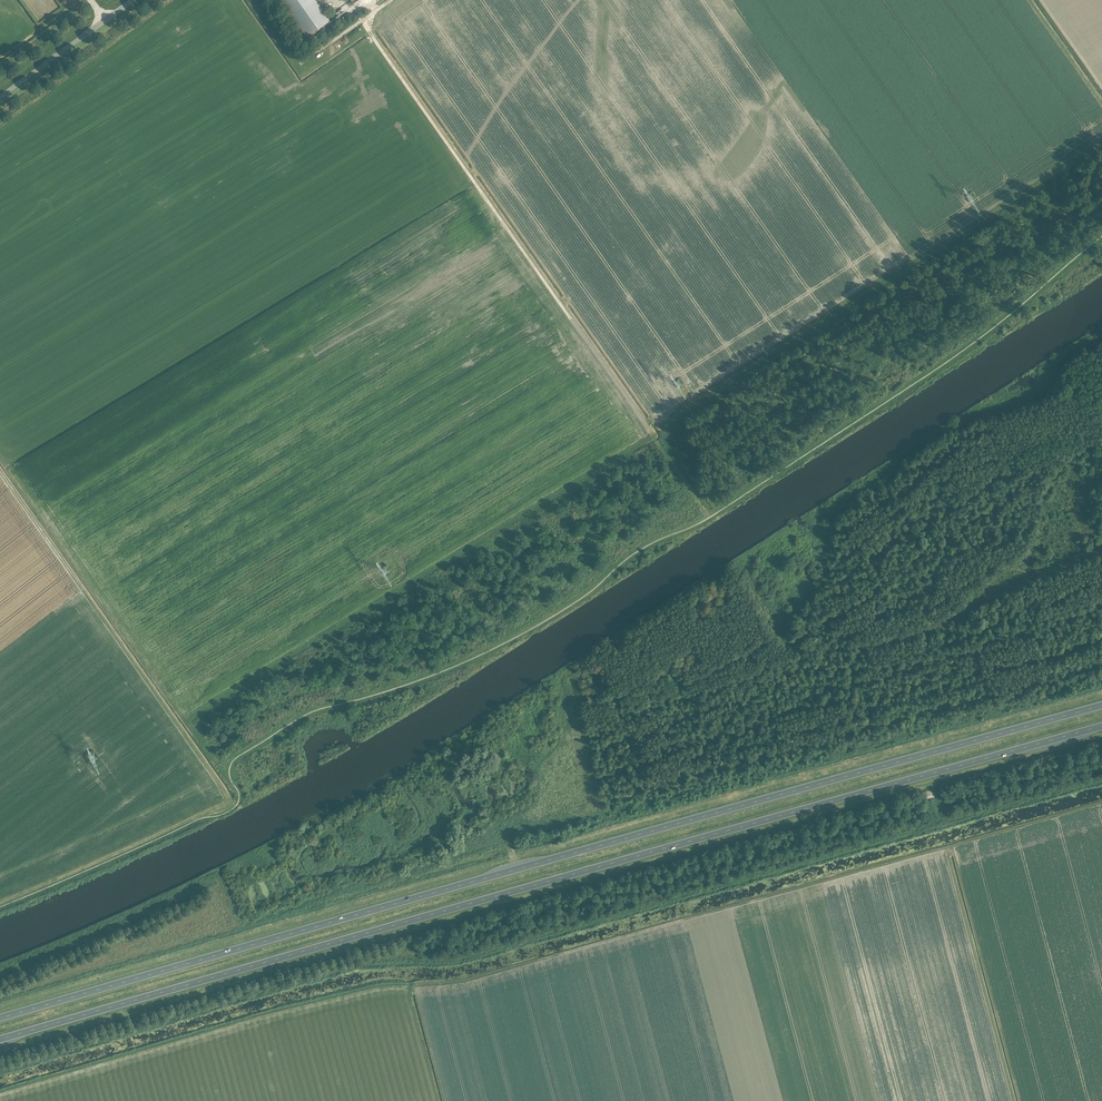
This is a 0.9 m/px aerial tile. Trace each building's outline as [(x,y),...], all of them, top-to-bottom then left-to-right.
[(307,36),(330,20),(316,0),(281,0),(307,36)]
